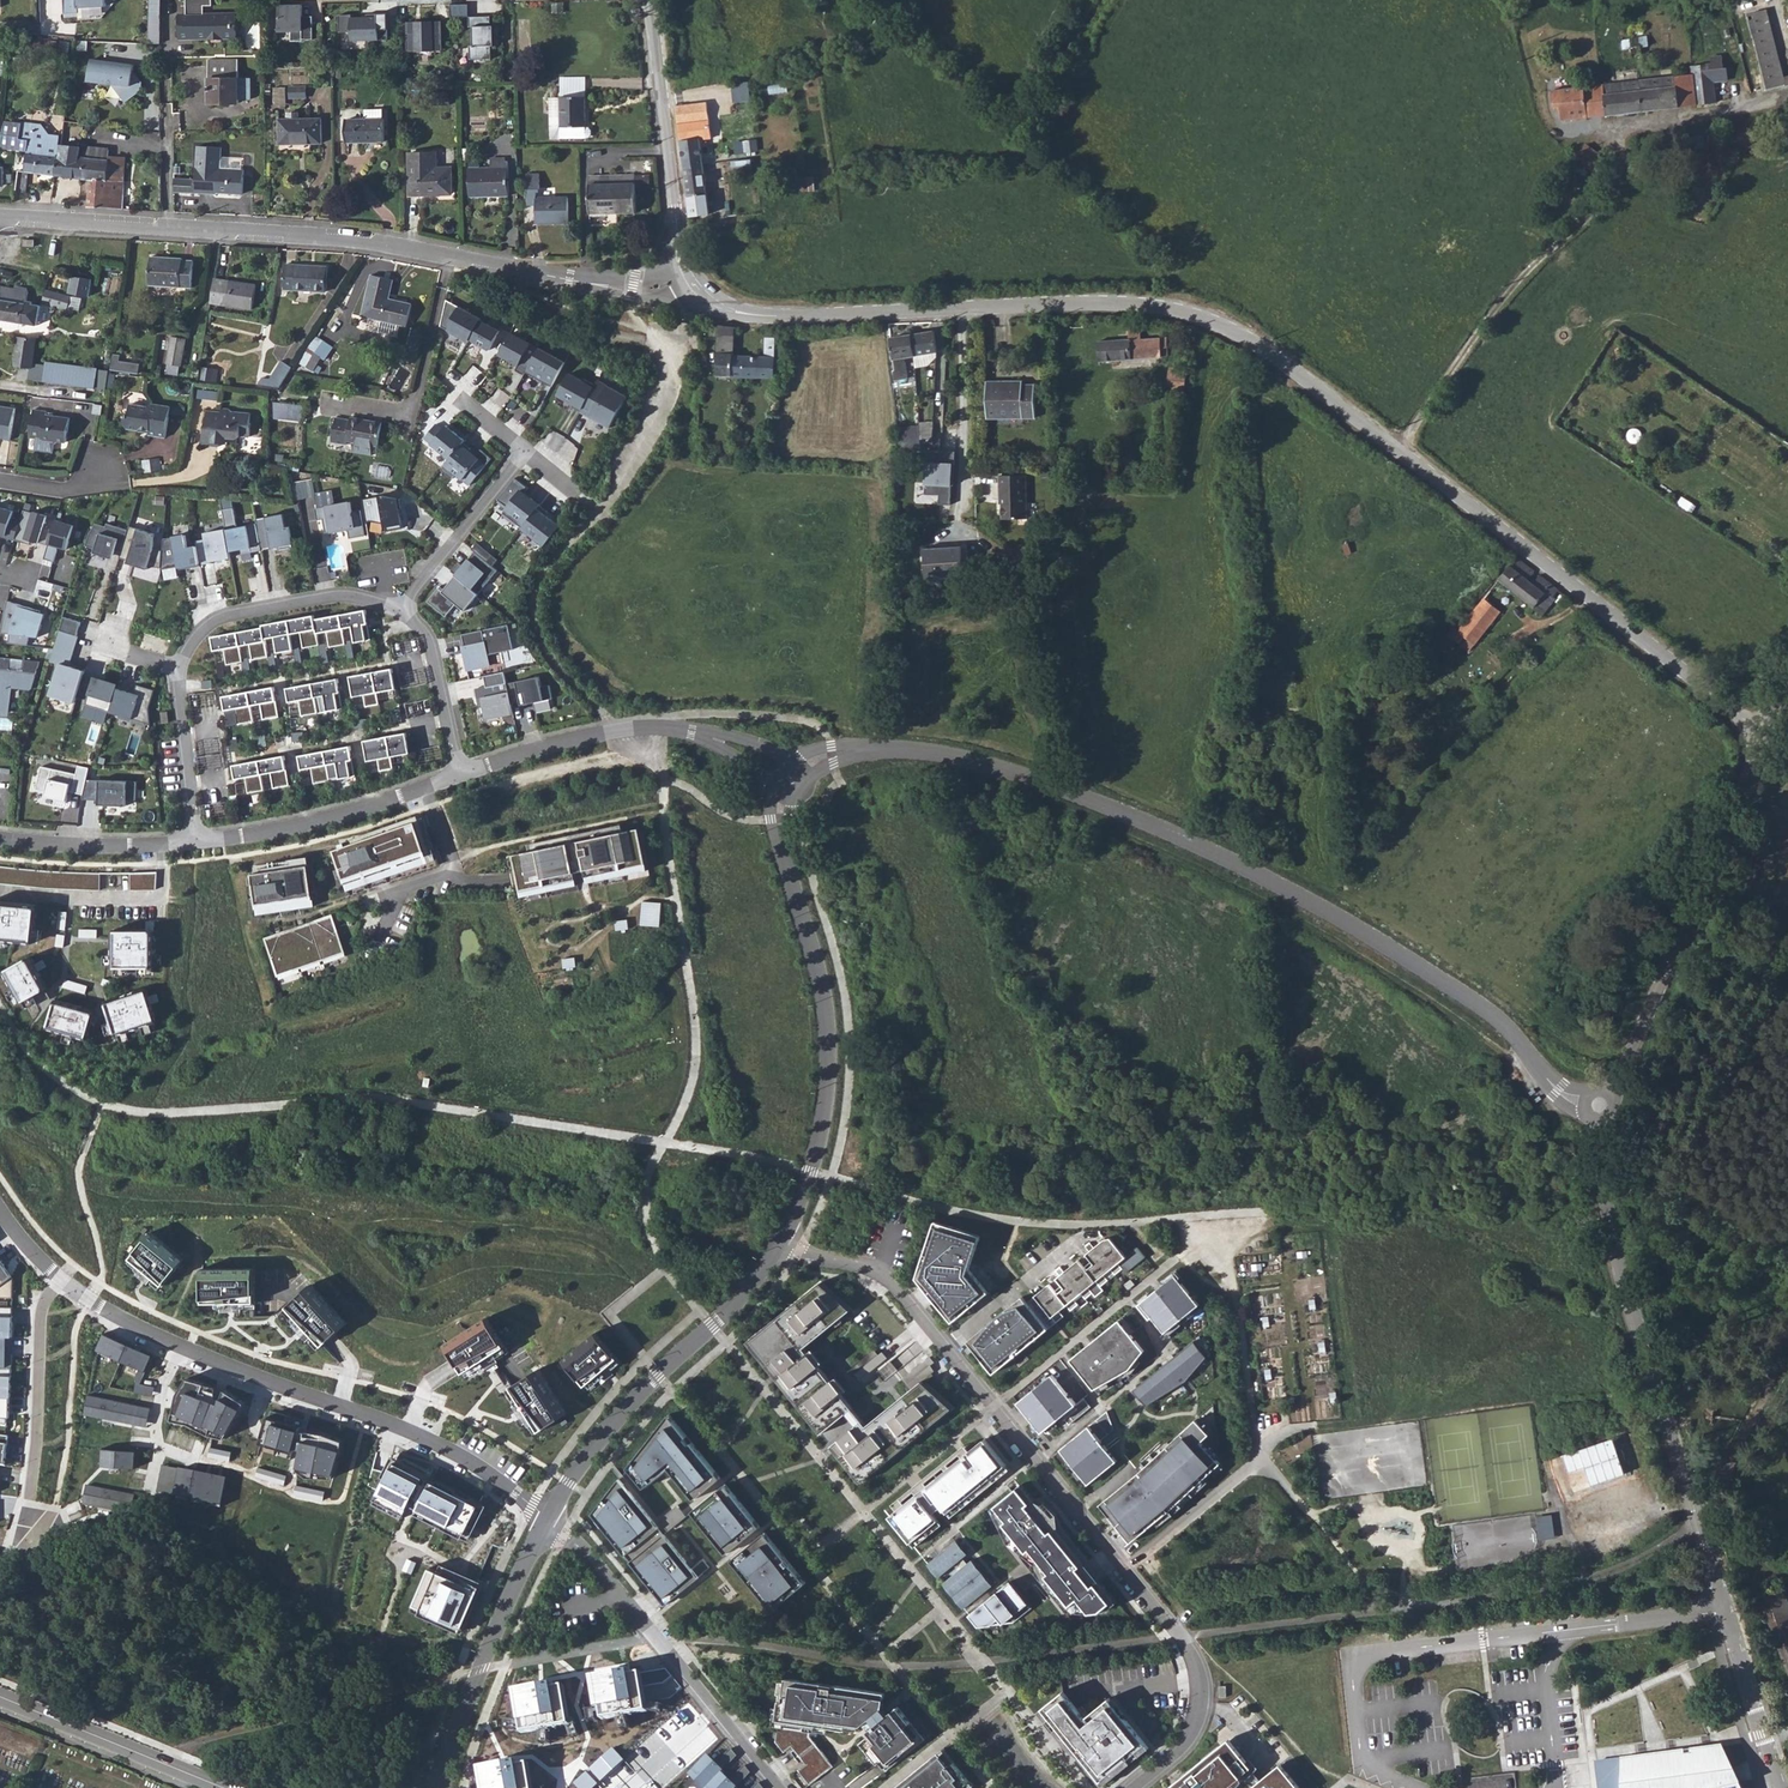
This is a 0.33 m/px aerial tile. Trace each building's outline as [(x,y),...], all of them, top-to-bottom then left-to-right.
[(64,12),(79,11),(77,6),(106,4),(106,0),(64,0),(64,12)] [(144,17),(144,43),(150,43),(157,43),(157,17),(157,0),(144,0),(144,15),(144,17)] [(277,4),(277,31),(289,30),(289,41),(301,41),(301,39),(311,39),(311,15),(301,15),(300,4),(277,4)] [(450,5),(450,17),(468,16),(468,4),(450,5)] [(1765,90),(1787,84),(1787,76),(1781,78),(1763,9),(1745,14),(1765,90)] [(364,17),(352,17),(351,14),(340,14),(341,31),(348,31),(348,40),(386,39),(386,13),(364,13),(364,17)] [(231,14),(174,15),(174,39),(204,39),(211,31),(218,38),(231,38),(231,14)] [(493,40),(493,25),(490,25),(490,16),(468,16),(468,26),(472,26),(473,45),(469,45),(469,57),(490,56),(490,40),(493,40)] [(406,21),(406,49),(415,49),(415,46),(431,45),(431,48),(440,48),(439,20),(406,21)] [(25,48),(56,49),(56,40),(25,38),(25,48)] [(1611,51),(1611,58),(1612,63),(1626,61),(1625,50),(1633,50),(1632,40),(1624,41),(1610,43),(1611,51)] [(1602,43),(1602,52),(1611,51),(1610,43),(1602,43)] [(208,59),(208,102),(237,101),(237,98),(249,98),(249,77),(237,77),(237,58),(208,59)] [(1713,106),(1711,83),(1725,82),(1724,69),(1721,70),(1720,58),(1709,59),(1709,65),(1689,67),(1690,75),(1638,80),(1642,112),(1713,106)] [(129,64),(86,59),(83,79),(107,82),(121,100),(138,87),(138,82),(128,70),(129,64)] [(560,78),(559,125),(585,125),(584,78),(560,78)] [(1632,80),(1585,85),(1555,88),(1558,119),(1642,112),(1638,80),(1632,80)] [(734,83),(735,100),(751,99),(749,82),(734,83)] [(275,103),(287,103),(287,87),(276,87),(275,103)] [(289,87),(289,97),(307,97),(307,87),(289,87)] [(406,90),(406,108),(416,108),(415,90),(406,90)] [(675,103),(688,215),(707,213),(698,138),(710,136),(705,100),(675,103)] [(279,118),(280,143),(320,141),(319,117),(279,118)] [(345,118),(345,140),(382,140),(382,117),(345,118)] [(56,153),(57,143),(58,140),(58,134),(45,132),(35,120),(19,118),(18,122),(0,120),(0,123),(0,147),(21,149),(56,153)] [(559,137),(585,137),(588,134),(588,127),(585,125),(559,125),(559,137)] [(760,158),(757,131),(746,132),(723,135),(725,163),(731,163),(732,171),(749,169),(748,159),(751,159),(760,158)] [(1706,148),(1717,147),(1717,132),(1706,132),(1706,148)] [(56,153),(53,173),(82,176),(83,156),(76,155),(77,142),(58,140),(57,143),(56,153)] [(1577,158),(1591,167),(1601,152),(1587,143),(1577,158)] [(1688,144),(1671,146),(1672,157),(1689,155),(1688,144)] [(222,146),(198,145),(197,179),(184,179),(184,192),(218,193),(218,192),(244,193),(245,169),(221,168),(222,146)] [(23,170),(28,170),(53,173),(56,153),(21,149),(21,154),(25,154),(23,170)] [(407,152),(408,194),(429,193),(429,191),(450,190),(449,166),(435,166),(435,151),(407,152)] [(123,160),(106,159),(83,156),(82,176),(89,177),(87,206),(122,208),(123,180),(123,164),(123,160)] [(468,167),(468,195),(507,194),(506,160),(492,161),(493,167),(468,167)] [(16,190),(25,192),(28,170),(23,170),(18,169),(16,190)] [(535,204),(535,221),(567,221),(567,197),(536,197),(535,192),(538,191),(537,172),(525,173),(526,204),(535,204)] [(588,175),(590,212),(635,212),(634,175),(588,175)] [(184,192),(184,179),(172,178),(173,191),(184,192)] [(181,258),(156,257),(150,257),(149,269),(148,285),(152,285),(191,287),(192,261),(181,260),(181,258)] [(284,290),(326,292),(327,267),(286,265),(284,290)] [(69,294),(88,297),(92,280),(73,277),(69,294)] [(364,317),(409,327),(414,306),(391,300),(395,282),(373,277),(364,317)] [(210,303),(252,310),(256,286),(214,279),(210,303)] [(36,325),(39,306),(26,303),(28,291),(0,287),(0,319),(36,325)] [(42,303),(54,307),(58,293),(49,291),(45,290),(42,303)] [(54,307),(66,310),(69,296),(58,293),(54,307)] [(70,307),(79,310),(83,298),(74,295),(70,307)] [(469,340),(470,338),(480,319),(481,318),(447,299),(441,325),(469,340)] [(500,330),(480,319),(470,338),(484,346),(489,349),(500,330)] [(717,375),(774,378),(774,376),(774,372),(775,344),(775,333),(769,333),(769,339),(765,338),(765,358),(732,357),(733,327),(718,326),(717,375)] [(1098,341),(1099,362),(1161,358),(1161,348),(1168,347),(1167,339),(1150,339),(1150,335),(1145,336),(1145,340),(1142,340),(1141,331),(1129,332),(1129,339),(1098,341)] [(934,332),(912,335),(915,356),(937,352),(934,332)] [(511,333),(500,353),(514,361),(519,364),(516,369),(525,374),(526,372),(539,348),(511,333)] [(316,335),(298,362),(305,367),(314,353),(322,339),(316,335)] [(904,358),(915,356),(912,335),(890,339),(894,371),(892,372),(893,381),(907,379),(906,369),(904,358)] [(33,369),(36,339),(18,337),(14,366),(33,369)] [(167,372),(177,374),(178,366),(180,366),(185,339),(172,337),(168,364),(169,364),(167,372)] [(775,344),(774,372),(783,372),(784,344),(775,344)] [(565,362),(539,348),(526,372),(552,386),(565,362)] [(916,369),(927,367),(936,358),(937,352),(915,356),(916,369)] [(312,371),(320,357),(314,353),(305,367),(312,371)] [(112,370),(140,372),(141,360),(113,357),(112,370)] [(282,361),(271,378),(266,385),(279,388),(292,367),(282,361)] [(43,382),(95,388),(97,369),(45,363),(43,382)] [(1185,392),(1187,369),(1171,367),(1168,390),(1185,392)] [(583,381),(570,373),(558,395),(570,402),(574,404),(572,407),(581,411),(595,385),(584,379),(583,381)] [(258,384),(266,385),(271,378),(263,377),(258,384)] [(598,380),(595,385),(581,411),(596,420),(610,428),(627,396),(598,380)] [(987,382),(987,418),(1035,418),(1035,386),(1022,385),(1022,382),(987,382)] [(303,405),(272,402),(272,418),(302,421),(303,405)] [(145,405),(129,403),(127,415),(123,414),(121,424),(125,429),(137,430),(138,428),(147,430),(147,435),(164,437),(167,414),(168,406),(150,404),(145,405)] [(10,439),(15,407),(0,404),(0,438),(10,439)] [(184,409),(168,406),(167,414),(183,416),(184,409)] [(69,416),(45,413),(45,410),(32,409),(29,436),(41,437),(44,441),(55,442),(58,440),(66,441),(69,416)] [(218,444),(235,446),(236,439),(248,441),(251,427),(248,425),(250,416),(232,415),(229,412),(220,411),(220,415),(206,414),(205,427),(203,428),(200,447),(217,449),(218,444)] [(346,441),(377,447),(381,424),(351,418),(350,420),(336,418),(331,441),(346,444),(346,441)] [(919,426),(919,440),(927,440),(930,437),(931,432),(932,422),(918,422),(919,426)] [(449,459),(462,443),(464,441),(451,430),(446,426),(443,429),(436,424),(424,438),(449,459)] [(919,426),(899,428),(901,449),(920,450),(919,440),(919,426)] [(449,459),(441,470),(452,479),(456,473),(470,485),(491,458),(480,449),(475,456),(468,450),(470,449),(462,443),(449,459)] [(156,459),(141,461),(142,473),(158,470),(156,459)] [(919,501),(938,502),(940,460),(921,459),(919,501)] [(1001,486),(1002,517),(1026,517),(1026,474),(999,474),(999,485),(1001,486)] [(528,488),(515,478),(498,500),(507,507),(502,513),(522,528),(539,506),(540,506),(528,496),(524,493),(528,488)] [(362,499),(364,509),(366,522),(371,521),(385,523),(386,531),(402,527),(399,498),(381,496),(362,499)] [(318,507),(320,519),(326,518),(328,532),(349,528),(351,530),(353,538),(368,534),(366,522),(364,509),(355,511),(353,500),(318,507)] [(309,545),(316,582),(330,579),(319,522),(318,522),(314,501),(300,503),(308,545),(309,545)] [(16,539),(22,519),(11,516),(13,509),(0,505),(0,534),(16,539)] [(539,506),(522,528),(522,529),(544,547),(560,527),(545,515),(548,512),(539,506)] [(49,514),(25,508),(22,519),(16,539),(31,543),(32,540),(49,545),(54,529),(45,526),(49,514)] [(222,511),(225,530),(229,549),(238,547),(239,551),(239,555),(261,551),(261,550),(256,525),(237,528),(233,509),(222,511)] [(255,520),(256,525),(261,550),(275,548),(276,552),(293,549),(289,527),(285,528),(282,514),(255,520)] [(49,545),(46,557),(55,560),(59,546),(69,548),(75,524),(57,518),(54,529),(49,545)] [(88,533),(84,546),(95,549),(93,553),(108,557),(110,548),(121,551),(128,530),(106,524),(105,527),(95,524),(88,533)] [(129,525),(128,530),(121,551),(120,556),(130,559),(129,562),(149,568),(150,565),(163,566),(164,549),(154,549),(156,533),(129,525)] [(200,566),(210,564),(210,563),(219,561),(231,559),(229,549),(225,530),(204,534),(205,540),(196,542),(196,544),(200,564),(200,566)] [(186,533),(163,538),(164,549),(163,566),(163,568),(179,565),(180,568),(200,564),(196,544),(189,545),(186,533)] [(924,549),(926,579),(963,577),(961,547),(924,549)] [(456,575),(478,593),(497,570),(476,553),(470,560),(471,562),(467,566),(466,568),(458,562),(451,571),(456,575)] [(1534,610),(1542,616),(1556,600),(1553,598),(1559,591),(1539,576),(1533,584),(1528,580),(1535,573),(1516,559),(1499,580),(1534,609),(1534,610)] [(478,593),(456,575),(443,591),(438,587),(427,601),(446,616),(456,603),(465,610),(478,593)] [(39,636),(46,613),(8,599),(2,631),(11,632),(10,642),(28,643),(30,635),(39,636)] [(1461,646),(1469,652),(1500,613),(1484,600),(1458,632),(1453,629),(1448,636),(1452,640),(1456,643),(1462,636),(1466,639),(1461,646)] [(364,609),(339,614),(341,628),(351,626),(354,642),(370,639),(366,617),(364,609)] [(339,614),(313,619),(316,632),(325,631),(326,634),(328,646),(344,643),(341,628),(339,614)] [(312,615),(287,620),(289,633),(299,631),(300,636),(302,647),(318,644),(316,632),(313,619),(312,615)] [(261,624),(262,627),(264,639),(274,637),(275,641),(277,652),(292,649),(289,633),(287,620),(261,624)] [(509,624),(463,634),(467,652),(464,652),(466,659),(468,670),(491,665),(489,654),(514,649),(509,624)] [(262,627),(236,631),(239,645),(249,643),(249,647),(252,659),(267,656),(264,639),(262,627)] [(58,630),(49,661),(59,663),(50,695),(75,702),(76,697),(83,675),(84,670),(68,666),(77,636),(58,630)] [(236,631),(210,636),(213,650),(223,648),(223,651),(226,664),(241,661),(239,645),(236,631)] [(8,713),(12,688),(32,691),(40,663),(26,661),(25,670),(19,669),(18,672),(9,670),(11,659),(0,658),(0,712),(8,713)] [(379,671),(372,672),(376,693),(395,689),(392,668),(379,671)] [(372,672),(349,676),(352,697),(363,695),(364,698),(365,707),(378,704),(376,693),(372,672)] [(504,672),(484,676),(486,687),(476,689),(479,705),(483,704),(487,719),(513,714),(511,703),(507,684),(504,672)] [(117,685),(83,675),(76,697),(86,700),(85,704),(110,711),(111,706),(117,685)] [(539,677),(507,684),(511,703),(520,701),(521,705),(536,702),(553,699),(550,685),(541,687),(539,677)] [(337,679),(311,684),(314,697),(324,696),(327,711),(343,709),(339,688),(337,679)] [(311,684),(286,688),(288,702),(298,700),(299,703),(301,716),(317,713),(314,697),(311,684)] [(128,688),(117,685),(111,706),(120,709),(119,714),(150,724),(148,708),(154,690),(136,685),(134,693),(130,692),(127,691),(128,688)] [(273,687),(247,692),(250,706),(260,704),(262,720),(279,717),(275,698),(273,687)] [(247,692),(222,697),(224,710),(234,709),(235,711),(237,724),(253,721),(250,706),(247,692)] [(168,711),(161,712),(162,724),(169,723),(168,711)] [(921,732),(924,742),(941,737),(938,727),(921,732)] [(394,735),(387,737),(390,757),(410,753),(406,733),(394,735)] [(387,737),(363,741),(367,761),(377,758),(378,761),(380,770),(392,768),(390,757),(387,737)] [(350,747),(324,751),(326,765),(336,763),(339,779),(355,776),(352,758),(350,747)] [(324,751),(298,756),(301,769),(311,768),(311,771),(314,783),(329,781),(326,765),(324,751)] [(284,756),(258,760),(260,774),(270,772),(273,788),(289,785),(286,767),(284,756)] [(258,760),(232,765),(235,779),(245,777),(245,781),(248,793),(263,790),(260,774),(258,760)] [(40,766),(35,789),(45,792),(44,796),(55,798),(54,800),(65,803),(68,791),(82,794),(86,780),(89,768),(78,765),(76,774),(40,766)] [(86,780),(82,794),(82,799),(102,800),(102,805),(126,806),(126,799),(136,800),(136,782),(86,780)] [(252,874),(258,914),(311,906),(332,902),(439,865),(421,813),(413,816),(362,835),(339,840),(341,848),(327,852),(309,857),(266,864),(248,867),(249,875),(252,874)] [(530,851),(514,855),(522,896),(579,884),(580,890),(586,889),(649,875),(648,870),(649,869),(641,828),(621,832),(619,825),(594,830),(529,844),(530,851)] [(100,873),(62,872),(37,870),(20,869),(0,866),(0,883),(20,886),(55,889),(99,891),(100,873)] [(157,872),(130,873),(130,889),(156,889),(157,872)] [(643,900),(642,924),(661,925),(663,901),(643,900)] [(33,943),(37,905),(21,903),(0,901),(0,940),(33,943)] [(274,935),(264,938),(278,976),(346,952),(332,914),(318,919),(298,926),(274,935)] [(156,930),(155,930),(147,930),(113,930),(113,943),(113,967),(156,967),(156,930)] [(35,964),(31,956),(4,971),(22,1003),(37,994),(48,988),(39,971),(35,964)] [(145,987),(105,1001),(108,1011),(112,1021),(114,1029),(117,1036),(157,1022),(151,1004),(148,996),(145,987)] [(95,1010),(55,999),(47,1029),(86,1040),(92,1021),(95,1010)] [(913,1215),(909,1226),(916,1228),(920,1217),(913,1215)] [(935,1300),(952,1321),(988,1292),(970,1267),(981,1234),(936,1220),(916,1277),(935,1300)] [(186,1258),(150,1228),(128,1256),(163,1286),(186,1258)] [(1107,1249),(1100,1254),(1112,1269),(1116,1274),(1123,1268),(1119,1263),(1127,1257),(1111,1237),(1105,1239),(1104,1240),(1102,1242),(1107,1249)] [(1093,1261),(1086,1266),(1097,1281),(1101,1286),(1109,1280),(1105,1275),(1112,1269),(1100,1254),(1095,1248),(1090,1252),(1087,1254),(1093,1261)] [(0,1259),(0,1296),(12,1296),(12,1276),(0,1259)] [(1078,1273),(1071,1279),(1082,1293),(1086,1298),(1094,1292),(1090,1287),(1097,1281),(1086,1266),(1080,1260),(1075,1264),(1072,1266),(1078,1273)] [(256,1302),(255,1266),(200,1267),(200,1304),(256,1302)] [(1063,1285),(1056,1290),(1067,1304),(1072,1310),(1079,1304),(1075,1299),(1082,1293),(1071,1279),(1065,1272),(1060,1276),(1057,1278),(1063,1285)] [(1175,1274),(1141,1303),(1165,1333),(1200,1304),(1175,1274)] [(348,1321),(312,1283),(288,1306),(323,1345),(348,1321)] [(850,1310),(820,1283),(747,1342),(860,1483),(952,1408),(922,1381),(900,1399),(867,1426),(863,1421),(847,1401),(830,1381),(820,1368),(808,1353),(804,1348),(850,1310)] [(1048,1297),(1041,1303),(1057,1322),(1065,1316),(1060,1310),(1067,1304),(1056,1290),(1050,1283),(1045,1288),(1043,1290),(1048,1297)] [(993,1320),(968,1340),(994,1372),(1049,1328),(1023,1295),(993,1320)] [(0,1306),(0,1336),(11,1336),(12,1306),(0,1306)] [(486,1314),(444,1339),(462,1369),(505,1340),(486,1314)] [(1120,1319),(1064,1361),(1095,1389),(1132,1369),(1145,1351),(1120,1319)] [(598,1328),(562,1354),(584,1383),(618,1354),(598,1328)] [(151,1352),(102,1332),(96,1348),(145,1370),(151,1352)] [(11,1336),(0,1336),(0,1366),(11,1366),(11,1354),(6,1353),(6,1347),(11,1347),(11,1336)] [(1194,1341),(1133,1390),(1147,1405),(1186,1381),(1207,1357),(1194,1341)] [(852,1369),(864,1382),(888,1358),(876,1346),(852,1369)] [(448,1361),(426,1374),(433,1385),(454,1372),(448,1361)] [(11,1366),(0,1366),(0,1396),(7,1396),(10,1396),(10,1385),(7,1385),(7,1376),(11,1376),(11,1366)] [(530,1430),(561,1413),(532,1368),(502,1387),(530,1430)] [(1052,1374),(1018,1403),(1042,1433),(1062,1416),(1069,1425),(1092,1407),(1085,1398),(1077,1404),(1052,1374)] [(190,1377),(177,1411),(225,1429),(245,1398),(224,1385),(190,1377)] [(151,1406),(89,1395),(83,1414),(147,1425),(151,1406)] [(1107,1411),(1061,1449),(1089,1484),(1118,1461),(1101,1440),(1114,1429),(1107,1411)] [(669,1414),(628,1468),(645,1488),(669,1468),(694,1499),(721,1478),(669,1414)] [(274,1415),(267,1437),(294,1444),(299,1423),(274,1415)] [(1140,1472),(1101,1504),(1131,1542),(1173,1508),(1221,1463),(1202,1441),(1210,1433),(1196,1419),(1140,1472)] [(0,1435),(0,1464),(4,1464),(8,1436),(0,1435)] [(341,1443),(301,1435),(296,1462),(336,1469),(341,1443)] [(929,1487),(928,1488),(950,1514),(1006,1465),(985,1439),(970,1452),(969,1452),(981,1466),(976,1471),(964,1457),(963,1458),(951,1468),(947,1471),(929,1487)] [(102,1446),(102,1465),(135,1465),(137,1447),(102,1446)] [(969,1452),(970,1452),(965,1446),(894,1507),(899,1513),(907,1506),(904,1503),(916,1493),(918,1496),(919,1495),(941,1522),(914,1545),(917,1550),(1010,1469),(1006,1465),(950,1514),(928,1488),(929,1487),(927,1484),(945,1468),(947,1471),(951,1468),(948,1465),(960,1455),(963,1458),(964,1457),(976,1471),(981,1466),(969,1452)] [(375,1493),(408,1507),(425,1473),(393,1455),(375,1493)] [(228,1477),(164,1465),(157,1492),(222,1504),(228,1477)] [(478,1501),(430,1476),(415,1504),(465,1531),(478,1501)] [(619,1479),(592,1514),(665,1605),(699,1577),(619,1479)] [(726,1484),(692,1511),(726,1554),(760,1526),(726,1484)] [(1035,1500),(1022,1484),(995,1506),(1007,1520),(1004,1523),(1015,1537),(1009,1542),(1064,1610),(1078,1599),(1090,1613),(1107,1610),(1117,1602),(1051,1521),(1044,1526),(1028,1506),(1035,1500)] [(135,1494),(88,1485),(82,1506),(131,1515),(135,1494)] [(899,1513),(892,1519),(914,1545),(941,1522),(919,1495),(918,1496),(907,1506),(899,1513)] [(1051,1521),(1035,1500),(1028,1506),(1044,1526),(1051,1521)] [(669,1529),(687,1514),(677,1503),(660,1518),(669,1529)] [(992,1509),(1009,1542),(1015,1537),(1004,1523),(1007,1520),(995,1506),(992,1509)] [(1552,1514),(1537,1516),(1540,1540),(1556,1537),(1552,1514)] [(765,1532),(731,1560),(772,1610),(806,1583),(765,1532)] [(968,1553),(957,1540),(931,1561),(942,1574),(968,1553)] [(994,1585),(973,1559),(947,1580),(968,1606),(994,1585)] [(942,1574),(931,1561),(928,1564),(939,1577),(942,1574)] [(462,1624),(479,1581),(431,1563),(413,1603),(462,1624)] [(968,1606),(947,1580),(943,1583),(964,1608),(968,1606)] [(1014,1622),(1033,1607),(1011,1581),(969,1615),(979,1627),(1014,1622)] [(1078,1599),(1064,1610),(1090,1613),(1078,1599)] [(628,1670),(590,1676),(596,1711),(602,1710),(602,1720),(648,1712),(642,1672),(631,1675),(628,1670)] [(772,1712),(772,1717),(817,1723),(818,1717),(863,1724),(871,1717),(877,1723),(867,1731),(868,1731),(869,1730),(871,1733),(862,1741),(879,1762),(880,1761),(887,1769),(926,1737),(898,1705),(888,1713),(883,1706),(885,1691),(786,1676),(783,1699),(779,1699),(777,1712),(772,1712)] [(569,1726),(564,1686),(553,1687),(551,1683),(514,1688),(518,1721),(522,1720),(523,1732),(569,1726)] [(1038,1712),(1054,1731),(1058,1728),(1066,1737),(1062,1740),(1070,1750),(1074,1747),(1079,1754),(1101,1781),(1147,1744),(1110,1697),(1089,1714),(1082,1706),(1078,1709),(1063,1691),(1038,1712)] [(742,1701),(737,1705),(741,1711),(747,1707),(742,1701)] [(813,1731),(780,1726),(778,1742),(787,1752),(794,1746),(797,1749),(793,1752),(802,1763),(805,1761),(808,1764),(800,1770),(812,1784),(835,1766),(812,1736),(818,1737),(819,1731),(813,1730),(813,1731)] [(1168,1787),(1228,1787),(1242,1776),(1252,1767),(1229,1739),(1177,1781),(1168,1787)] [(1103,1785),(1150,1747),(1147,1744),(1101,1781),(1103,1785)] [(1623,1757),(1622,1787),(1742,1787),(1724,1745),(1623,1757)] [(688,1773),(704,1787),(705,1787),(721,1771),(737,1755),(730,1747),(716,1762),(706,1754),(688,1773)] [(935,1755),(941,1763),(946,1759),(968,1787),(970,1787),(974,1785),(944,1748),(935,1755)] [(946,1759),(941,1763),(935,1755),(895,1787),(968,1787),(946,1759)] [(480,1766),(484,1787),(532,1787),(528,1765),(518,1766),(517,1760),(480,1766)] [(735,1787),(750,1772),(744,1764),(729,1779),(721,1771),(705,1787),(735,1787)] [(1280,1764),(1253,1786),(1253,1787),(1300,1787),(1280,1764)] [(1465,1787),(1517,1787),(1516,1772),(1464,1775),(1465,1787)]
